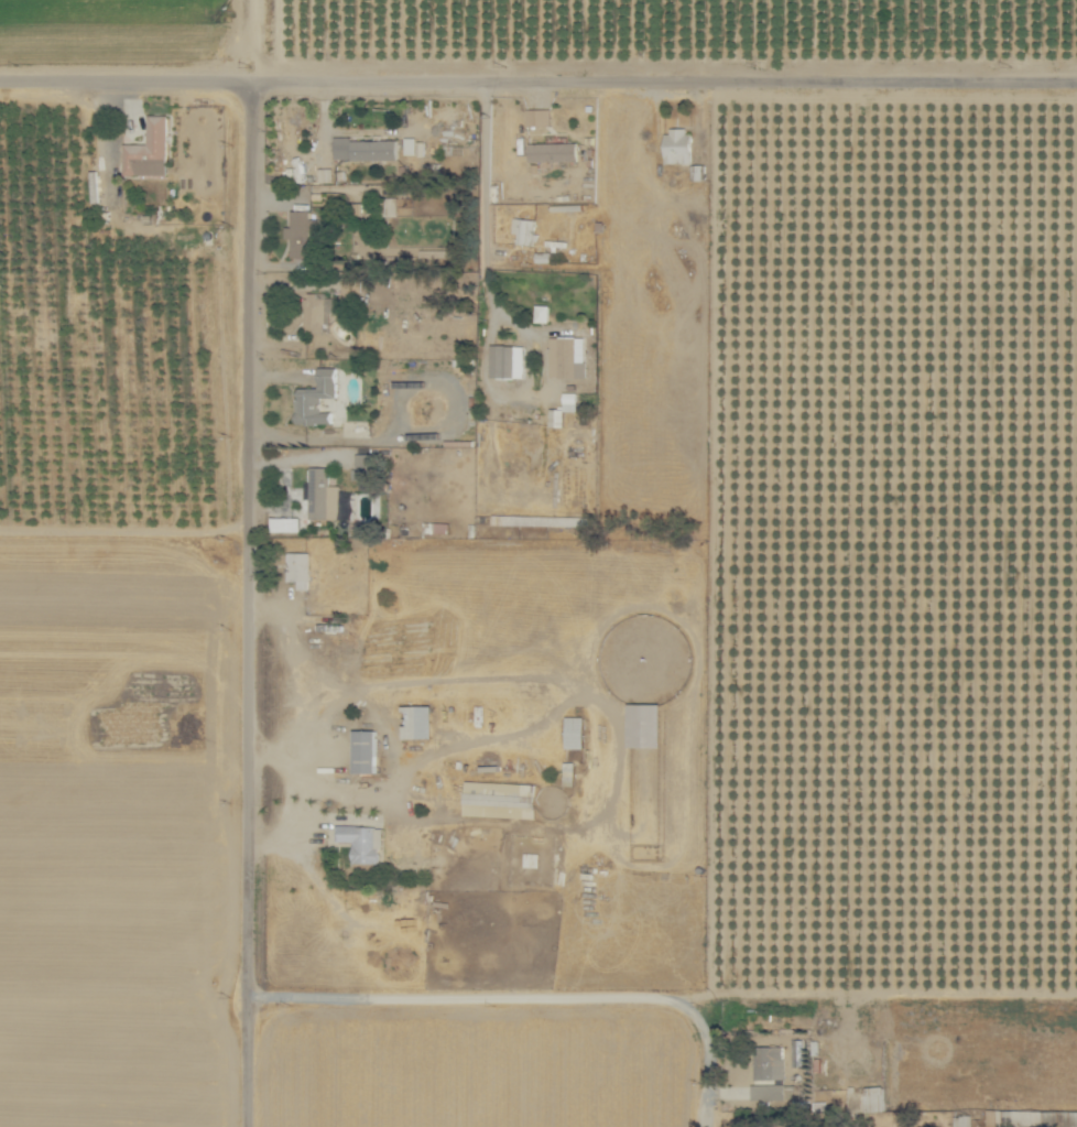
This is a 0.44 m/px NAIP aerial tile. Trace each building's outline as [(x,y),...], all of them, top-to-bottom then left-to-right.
[(549,106),(526,107),(526,124),(550,124),(549,106)] [(166,113),(146,113),(146,141),(122,141),(122,172),(165,172),(166,113)] [(689,127),(662,128),(663,161),(690,161),(689,127)] [(396,157),(395,136),(333,138),(333,158),(396,157)] [(423,137),(404,137),(403,153),(423,154),(423,137)] [(576,140),(529,141),(529,159),(576,158),(576,140)] [(396,195),(379,195),(379,214),(397,214),(396,195)] [(309,208),(289,208),(289,224),(283,225),(283,237),(289,237),(289,255),(309,255),(308,229),(317,228),(316,217),(309,217),(309,208)] [(535,216),(511,215),(511,231),(515,232),(515,242),(535,242),(535,216)] [(549,250),(535,250),(534,260),(549,261),(549,250)] [(325,290),(304,290),(304,330),(329,330),(329,310),(335,310),(335,295),(325,295),(325,290)] [(548,303),(534,303),(534,320),(548,321),(548,303)] [(583,335),(549,335),(549,375),(584,375),(583,335)] [(524,343),(490,342),(489,375),(523,375),(524,343)] [(336,365),(317,365),(317,386),(295,386),(295,422),(331,422),(331,410),(320,410),(320,395),(336,395),(336,365)] [(576,390),(562,390),(563,409),(576,409),(576,390)] [(562,425),(563,407),(548,406),(548,424),(562,425)] [(339,517),(339,483),(328,483),(328,465),(309,465),(307,516),(339,517)] [(308,550),(285,550),(286,579),(295,579),(296,588),(309,587),(308,550)] [(659,745),(660,702),(627,702),(626,745),(659,745)] [(431,703),(402,704),(403,723),(401,723),(401,737),(432,736),(431,703)] [(565,747),(583,746),(583,714),(564,714),(565,747)] [(374,771),(375,728),(352,728),(351,771),(374,771)] [(574,760),(563,760),(562,784),(573,784),(574,760)] [(535,782),(463,780),(462,814),(534,817),(535,782)] [(379,862),(380,825),(336,824),(336,840),(351,840),(350,861),(379,862)] [(803,1037),(791,1037),(792,1064),(803,1063),(803,1037)] [(754,1082),(784,1082),(783,1044),(753,1045),(754,1082)] [(750,1084),(751,1099),(784,1098),(784,1083),(750,1084)] [(848,1111),(884,1109),(883,1084),(847,1085),(848,1111)] [(971,1113),(953,1113),(953,1126),(971,1126),(971,1113)]
